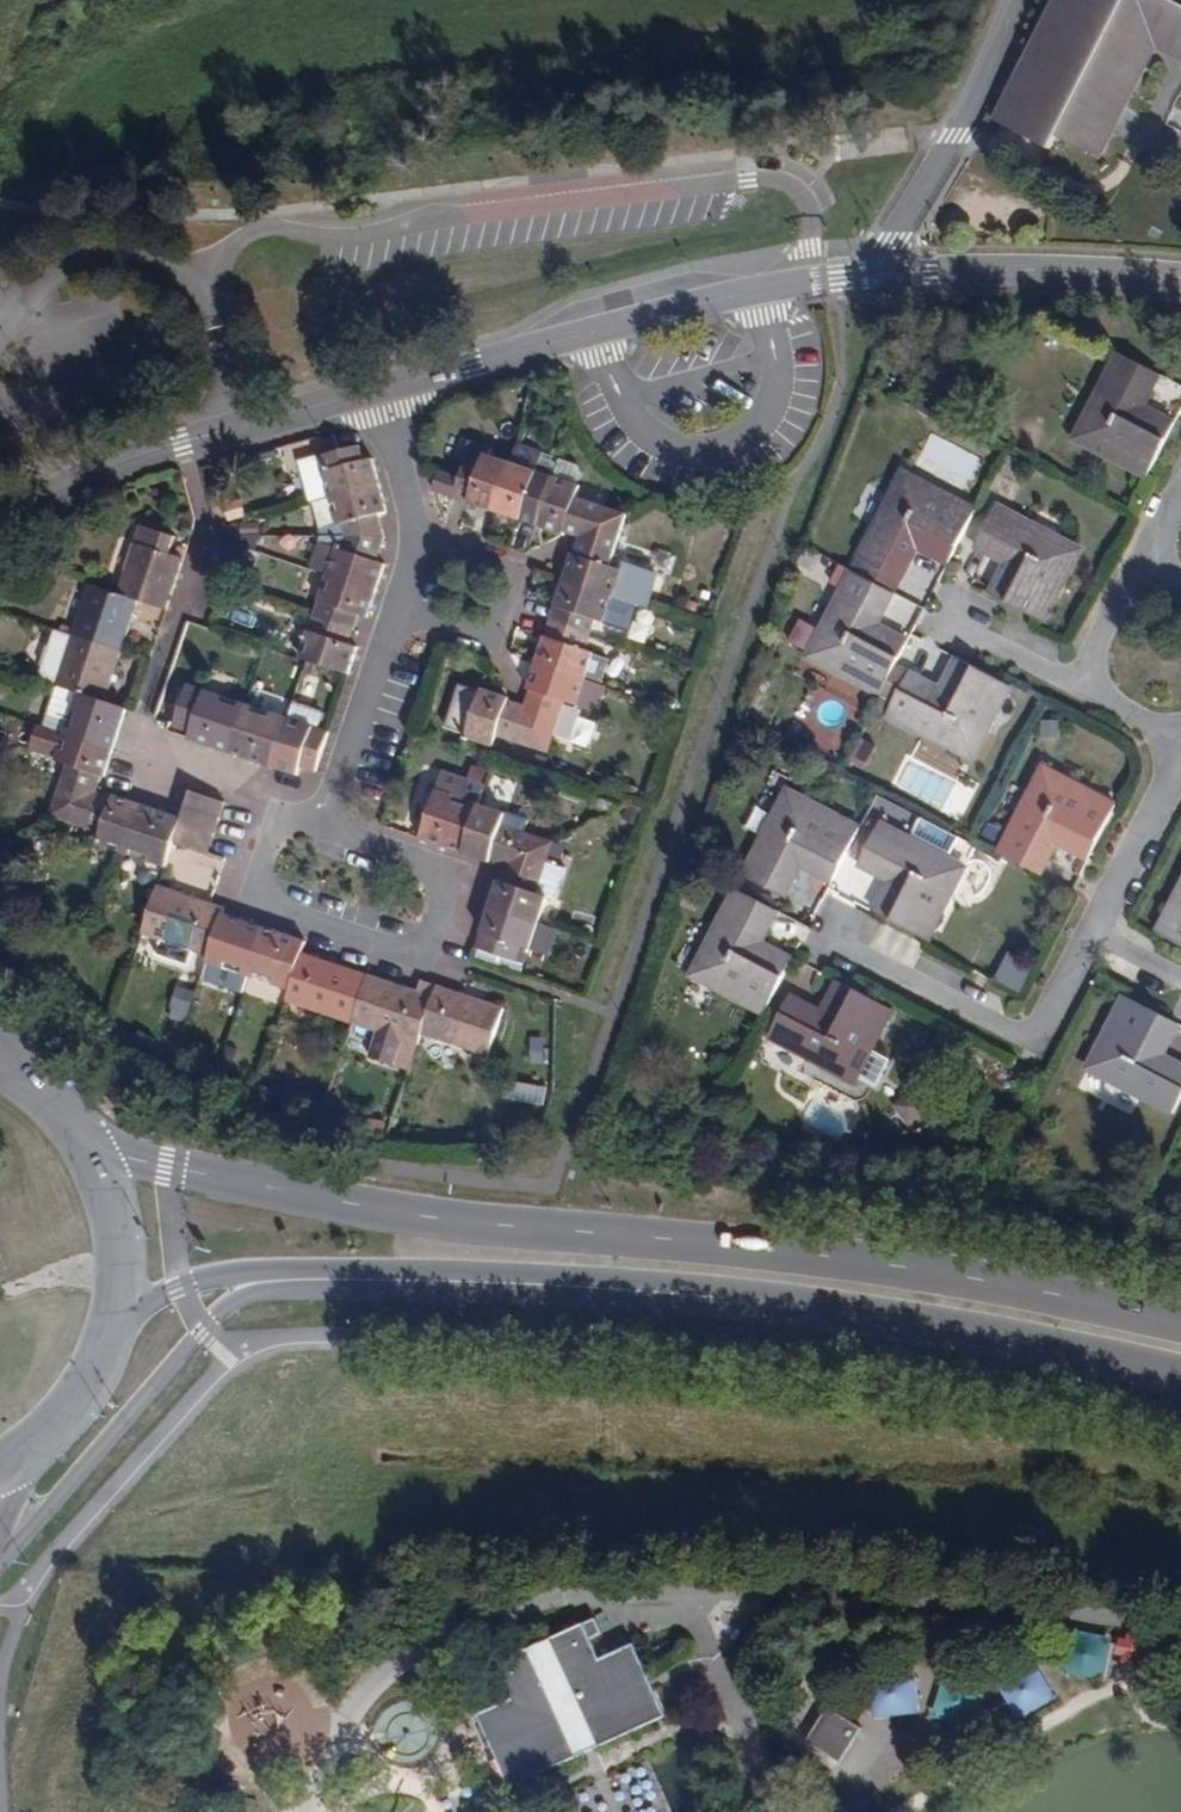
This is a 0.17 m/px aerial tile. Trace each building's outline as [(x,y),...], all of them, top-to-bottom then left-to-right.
[(1124,100),(1159,34),(1180,46),(1180,3),(1176,0),(1061,0),(1034,52),(1124,100)] [(1124,100),(1034,52),(999,120),(1052,147),(1058,135),(1096,154),(1124,100)] [(1144,478),(1173,424),(1143,408),(1162,374),(1119,351),(1072,440),(1144,478)] [(434,490),(496,511),(513,460),(489,453),(491,447),(469,440),(463,457),(466,458),(459,478),(440,471),(434,490)] [(324,500),(376,486),(368,460),(360,462),(357,447),(352,444),(312,456),(315,466),(296,472),(304,505),(324,500)] [(519,444),(513,460),(496,511),(535,524),(552,473),(537,469),(539,461),(543,451),(519,444)] [(577,538),(620,517),(621,514),(576,500),(581,483),(586,469),(582,462),(563,456),(557,475),(552,473),(535,524),(565,533),(577,538)] [(539,461),(537,469),(552,473),(555,466),(539,461)] [(916,548),(946,564),(974,510),(901,473),(858,560),(898,583),(916,548)] [(341,538),(379,539),(379,538),(373,514),(383,512),(376,486),(324,500),(331,526),(338,524),(341,536),(341,538)] [(991,511),(970,553),(1004,570),(987,603),(1041,631),(1080,558),(991,511)] [(620,517),(577,538),(572,553),(564,579),(612,596),(622,571),(603,564),(620,517)] [(322,574),(372,591),(381,564),(371,560),(379,539),(341,538),(338,548),(331,546),(322,574)] [(112,596),(132,603),(161,612),(179,561),(130,545),(112,596)] [(858,560),(851,574),(892,594),(898,583),(858,560)] [(801,658),(877,697),(895,662),(905,644),(874,628),(892,594),(851,574),(844,570),(801,658)] [(363,617),(372,591),(322,574),(308,615),(348,629),(353,613),(363,617)] [(631,602),(612,596),(564,579),(550,621),(587,634),(593,618),(622,628),(631,602)] [(84,587),(67,636),(116,653),(132,603),(112,596),(84,587)] [(348,629),(308,615),(293,657),(305,661),(343,674),(352,647),(342,644),(348,629)] [(803,651),(813,625),(798,619),(788,646),(803,651)] [(582,650),(587,634),(550,621),(535,662),(584,679),(593,653),(582,650)] [(116,653),(67,636),(51,631),(34,680),(50,687),(52,687),(73,693),(99,702),(116,653)] [(895,662),(877,697),(892,706),(888,711),(975,756),(1014,683),(960,655),(944,687),(911,669),(910,671),(895,662)] [(527,687),(520,702),(541,743),(542,743),(556,700),(595,713),(604,686),(584,679),(535,662),(527,687)] [(122,710),(99,702),(73,693),(52,687),(44,713),(64,720),(60,734),(109,750),(122,710)] [(541,743),(520,702),(509,699),(478,688),(475,695),(456,689),(444,722),(463,730),(461,735),(489,745),(495,728),(541,743)] [(227,752),(244,702),(204,689),(187,737),(227,752)] [(244,702),(227,752),(269,766),(286,717),(244,702)] [(286,717),(269,766),(294,775),(298,765),(311,769),(324,730),(312,726),(317,711),(292,703),(287,717),(286,717)] [(44,713),(40,728),(60,734),(64,720),(44,713)] [(53,813),(96,791),(109,750),(60,734),(40,728),(33,725),(26,747),(52,756),(46,775),(63,782),(53,813)] [(423,837),(464,851),(480,802),(487,783),(445,769),(423,837)] [(1042,876),(1059,842),(1093,859),(1120,806),(1043,769),(1000,854),(1042,876)] [(851,826),(779,788),(733,875),(774,896),(792,864),(823,880),(851,826)] [(184,807),(219,821),(225,802),(190,790),(184,807)] [(96,791),(53,813),(85,824),(80,840),(123,853),(138,805),(96,791)] [(505,865),(547,843),(548,842),(499,826),(505,811),(480,802),(464,851),(505,865)] [(138,805),(123,853),(164,867),(166,868),(175,842),(173,841),(179,825),(181,820),(179,820),(138,805)] [(213,837),(219,821),(184,807),(179,820),(181,820),(179,825),(213,837)] [(867,825),(846,868),(879,886),(863,916),(916,943),(953,870),(936,861),(947,841),(912,823),(901,843),(867,825)] [(213,837),(179,825),(173,841),(175,842),(207,854),(208,851),(213,837)] [(505,865),(491,905),(539,922),(548,897),(530,891),(547,843),(505,865)] [(1180,957),(1180,879),(1148,939),(1180,957)] [(205,955),(219,914),(221,907),(205,902),(157,886),(142,933),(205,955)] [(768,908),(727,887),(682,974),(755,1012),(783,958),(751,941),(768,908)] [(531,946),(539,922),(491,905),(478,946),(516,959),(522,943),(531,946)] [(219,914),(205,955),(203,961),(244,975),(260,927),(219,914)] [(260,927),(244,975),(287,990),(299,953),(303,941),(260,927)] [(1006,951),(991,981),(1018,995),(1033,965),(1006,951)] [(348,1022),(364,975),(299,953),(287,990),(283,1001),(348,1022)] [(765,1025),(851,1069),(890,996),(836,968),(819,1001),(786,984),(765,1025)] [(364,975),(348,1022),(414,1044),(418,1033),(430,996),(412,991),(364,975)] [(434,984),(417,977),(412,991),(430,996),(434,984)] [(430,996),(418,1033),(489,1058),(505,1007),(464,993),(434,984),(430,996)] [(195,994),(175,987),(168,1007),(173,1009),(170,1019),(185,1024),(195,994)] [(1180,1086),(1180,1063),(1157,1050),(1174,1019),(1121,990),(1083,1062),(1169,1109),(1180,1086)] [(509,1099),(542,1104),(544,1088),(511,1083),(509,1099)] [(515,1791),(668,1715),(633,1644),(599,1661),(588,1638),(600,1632),(594,1620),(495,1669),(512,1703),(479,1719),(515,1791)] [(1105,1679),(1114,1638),(1074,1629),(1064,1669),(1105,1679)] [(1135,1661),(1139,1635),(1119,1631),(1114,1658),(1135,1661)] [(1019,1718),(1057,1698),(1037,1661),(1000,1681),(1019,1718)] [(873,1673),(877,1714),(919,1710),(915,1669),(873,1673)] [(934,1713),(973,1728),(987,1688),(948,1674),(934,1713)] [(841,1761),(863,1726),(828,1703),(806,1738),(841,1761)]
